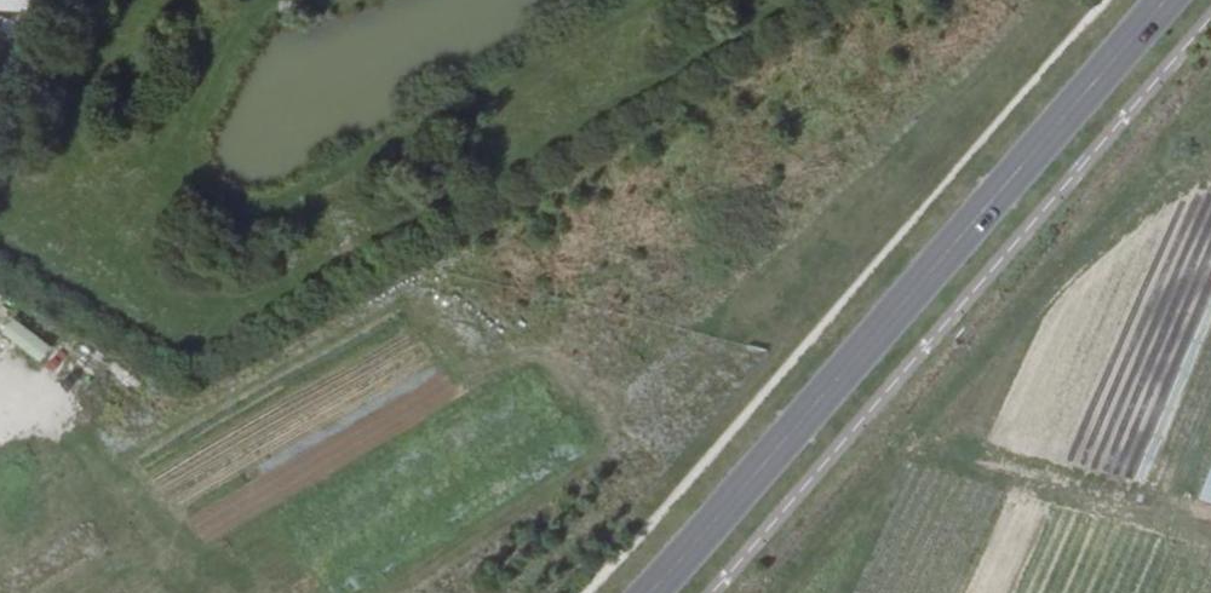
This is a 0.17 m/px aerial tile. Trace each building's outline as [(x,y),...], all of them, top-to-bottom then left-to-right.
[(25,361),(35,345),(0,325),(0,346),(25,361)]
